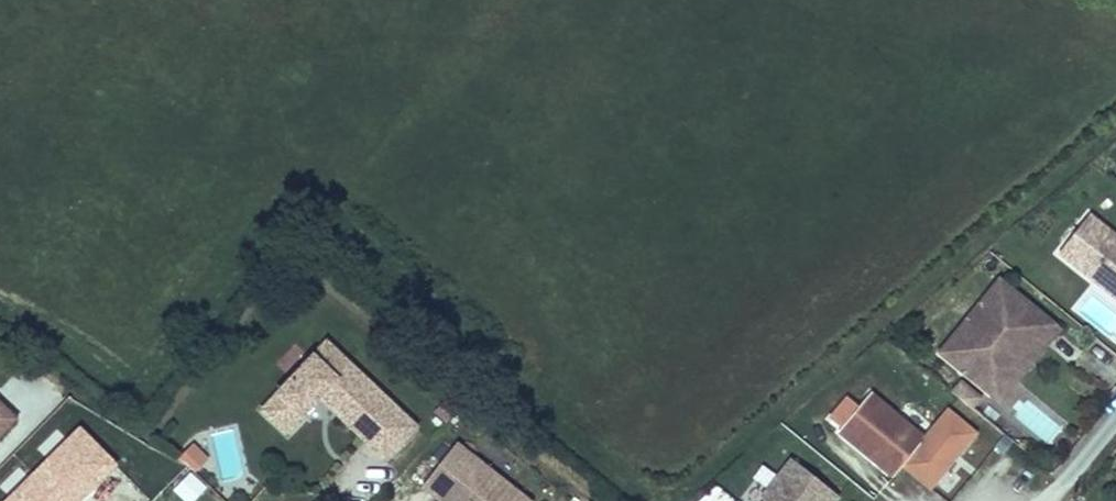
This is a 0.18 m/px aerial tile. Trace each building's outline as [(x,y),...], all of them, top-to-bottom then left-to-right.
[(1086,211),(1056,248),(1115,295),(1115,294),(1115,234),(1086,211)] [(1051,321),(1003,281),(972,317),(968,314),(939,348),(987,389),(1020,348),(1025,353),(1051,321)] [(1057,326),(1051,321),(1025,353),(1020,348),(987,389),(997,397),(1057,326)] [(415,425),(327,338),(277,389),(301,413),(320,394),(385,457),(415,425)] [(960,380),(952,390),(969,403),(977,394),(960,380)] [(301,413),(277,389),(262,405),(285,429),(301,413)] [(845,427),(842,430),(896,474),(904,464),(925,438),(872,394),(860,408),(845,427)] [(831,416),(845,427),(860,408),(847,397),(831,416)] [(14,414),(0,400),(0,428),(14,414)] [(950,408),(925,438),(904,464),(933,488),(955,461),(979,431),(950,408)] [(207,457),(190,440),(179,451),(196,468),(207,457)] [(463,441),(428,483),(449,500),(532,500),(463,441)] [(839,496),(829,487),(796,461),(791,456),(788,460),(775,475),(780,480),(762,500),(836,500),(839,496)] [(190,474),(176,490),(189,500),(193,500),(205,487),(190,474)]
